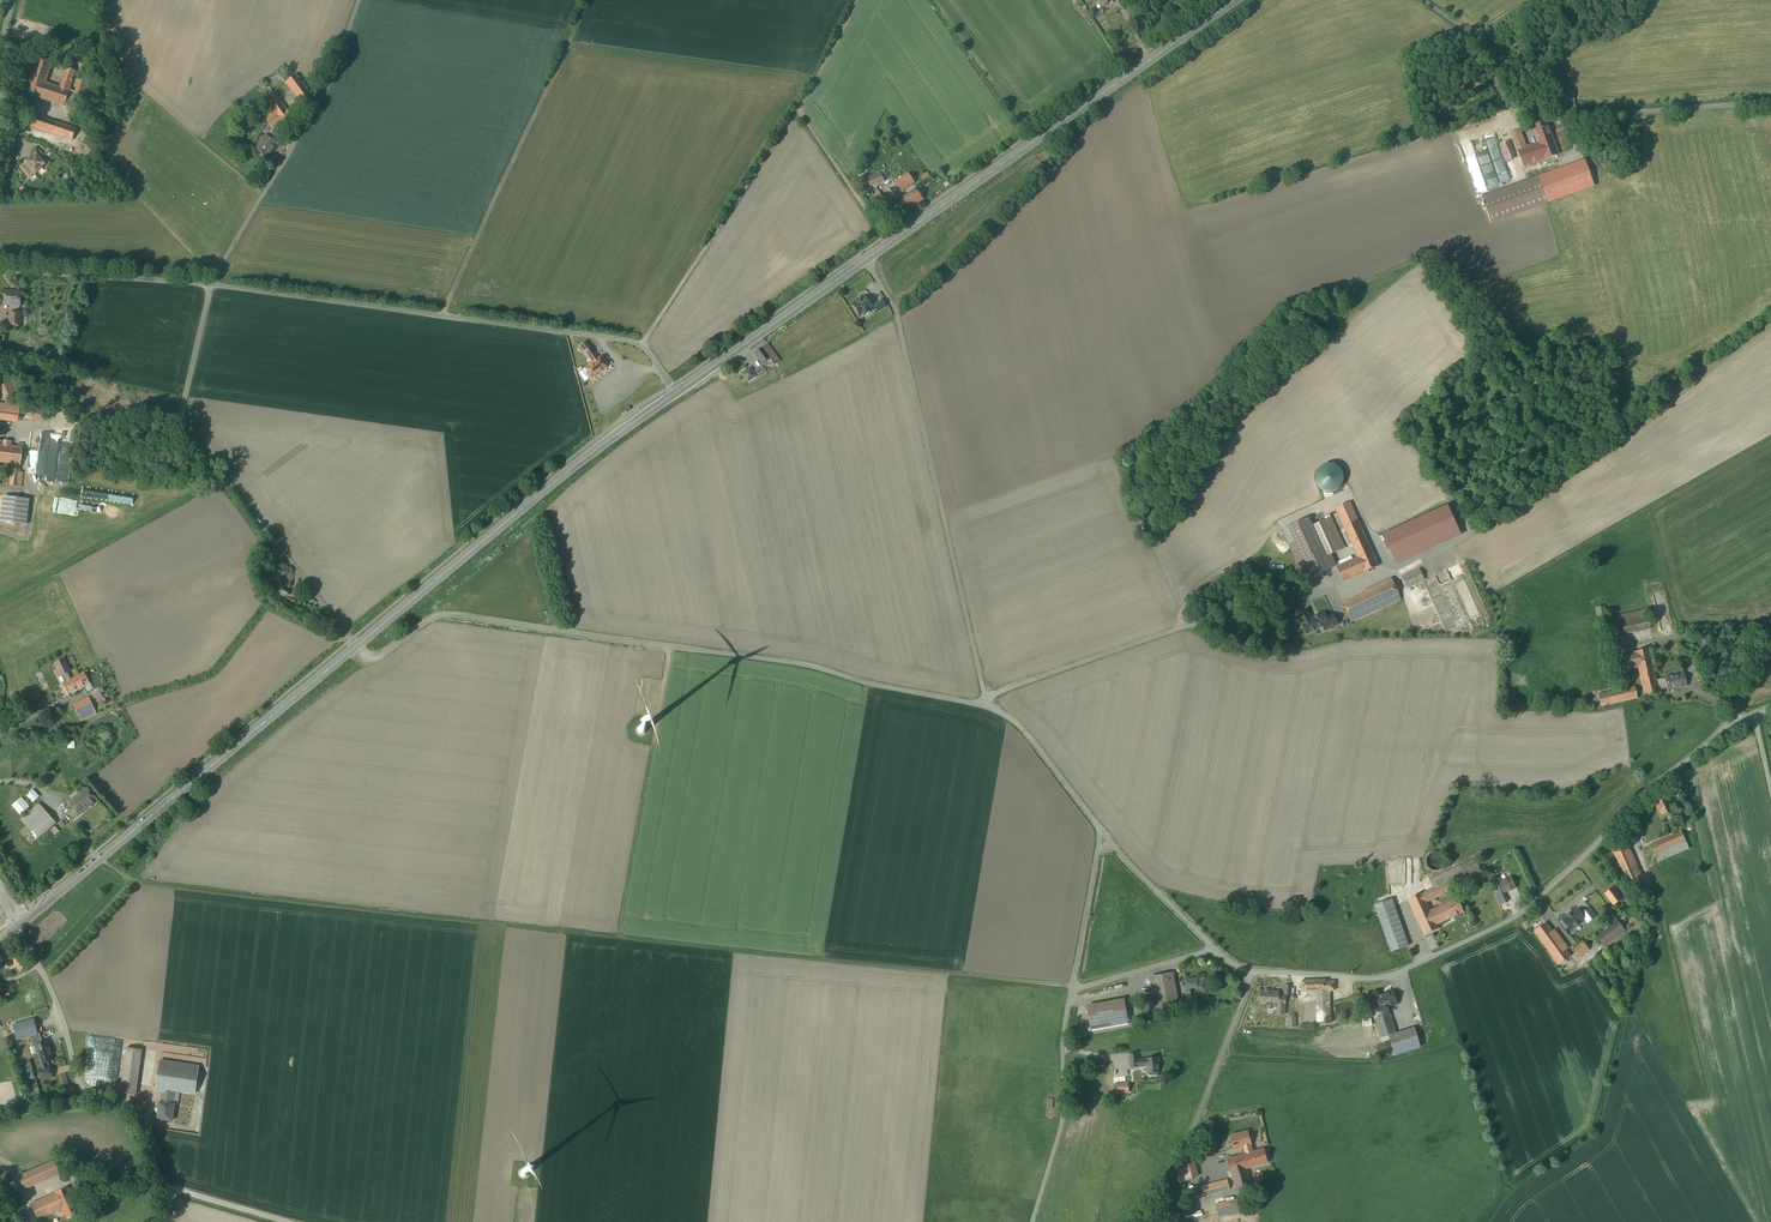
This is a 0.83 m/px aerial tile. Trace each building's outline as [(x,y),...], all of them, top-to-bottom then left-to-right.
[(1104,10),(1116,3),(1114,0),(1098,0),(1104,10)] [(52,63),(38,59),(35,67),(33,75),(32,78),(46,83),(47,81),(52,63)] [(76,71),(66,68),(60,88),(69,91),(76,71)] [(85,75),(74,110),(77,110),(76,114),(79,115),(91,77),(85,75)] [(314,98),(296,75),(286,83),(303,106),(314,98)] [(46,83),(32,78),(31,79),(26,94),(41,99),(46,83)] [(60,88),(49,84),(50,82),(47,81),(46,83),(41,99),(65,107),(70,91),(69,91),(60,88)] [(1572,92),(1562,95),(1564,102),(1574,99),(1572,92)] [(274,93),(265,101),(268,105),(267,105),(269,109),(280,101),(274,93)] [(293,119),(280,101),(269,109),(262,114),(275,132),(293,119)] [(59,123),(30,114),(26,125),(55,134),(59,124),(59,123)] [(1547,121),(1532,126),(1538,143),(1553,138),(1547,121)] [(76,129),(59,124),(55,134),(72,140),(76,129)] [(1538,143),(1526,148),(1520,131),(1511,134),(1518,151),(1517,151),(1523,167),(1558,154),(1553,138),(1538,143)] [(277,145),(265,137),(261,143),(263,144),(258,151),(256,149),(256,150),(268,158),(273,151),(277,145)] [(1505,143),(1500,145),(1506,162),(1511,160),(1505,143)] [(37,155),(21,168),(29,178),(34,174),(35,175),(46,166),(37,155)] [(1584,160),(1482,196),(1492,222),(1571,195),(1563,174),(1586,166),(1584,160)] [(1586,166),(1563,174),(1571,195),(1593,186),(1586,166)] [(885,171),(867,177),(870,183),(887,177),(885,171)] [(926,172),(920,177),(923,182),(930,177),(926,172)] [(909,173),(896,182),(902,191),(915,182),(909,173)] [(894,188),(888,193),(895,204),(902,199),(894,188)] [(924,200),(916,189),(911,193),(918,204),(924,200)] [(895,204),(903,215),(918,204),(911,193),(902,199),(895,204)] [(10,291),(5,291),(5,292),(4,293),(4,296),(5,297),(4,305),(21,306),(21,292),(16,292),(16,291),(11,291),(10,291)] [(862,298),(856,302),(856,303),(853,305),(859,316),(863,313),(864,316),(865,316),(866,316),(868,315),(869,314),(870,313),(871,311),(869,309),(873,307),(866,296),(863,299),(862,298)] [(883,300),(874,306),(878,312),(886,307),(883,300)] [(22,313),(10,313),(9,325),(21,326),(22,313)] [(767,344),(754,353),(762,365),(770,359),(774,366),(780,362),(767,344)] [(598,359),(590,349),(585,352),(593,362),(585,368),(588,372),(586,373),(590,378),(592,377),(592,378),(606,368),(599,358),(598,359)] [(749,367),(739,374),(746,384),(765,371),(761,365),(752,372),(749,367)] [(577,373),(583,381),(588,378),(582,369),(577,373)] [(16,380),(3,385),(11,403),(24,398),(16,380)] [(0,403),(0,420),(18,422),(20,406),(0,403)] [(45,411),(24,408),(23,413),(27,414),(26,416),(36,417),(35,419),(44,420),(45,411)] [(12,442),(3,441),(3,445),(1,463),(13,464),(10,486),(21,487),(23,472),(20,472),(21,465),(22,461),(23,447),(11,446),(12,442)] [(45,457),(45,447),(31,446),(30,467),(45,468),(45,461),(57,462),(57,457),(45,457)] [(1331,491),(1335,490),(1338,488),(1341,485),(1342,482),(1342,478),(1341,474),(1339,471),(1337,469),(1334,468),(1331,467),(1327,467),(1324,468),(1321,471),(1319,474),(1318,478),(1318,483),(1320,486),(1323,489),(1327,491),(1331,491)] [(29,500),(4,497),(1,521),(26,525),(29,500)] [(1380,561),(1351,498),(1336,505),(1357,552),(1335,561),(1342,577),(1367,566),(1380,561)] [(1392,564),(1459,538),(1447,507),(1380,532),(1392,564)] [(1346,543),(1332,513),(1313,522),(1327,552),(1346,543)] [(1329,560),(1308,514),(1281,527),(1302,573),(1329,560)] [(1426,575),(1420,564),(1402,573),(1408,584),(1426,575)] [(1403,602),(1393,578),(1340,601),(1350,624),(1403,602)] [(1652,625),(1647,605),(1614,612),(1619,633),(1652,625)] [(1596,616),(1606,615),(1605,606),(1596,607),(1596,616)] [(1324,613),(1319,615),(1315,617),(1311,619),(1307,610),(1298,615),(1306,632),(1306,630),(1306,632),(1306,634),(1314,630),(1326,625),(1328,629),(1338,624),(1334,615),(1327,618),(1324,613)] [(1646,695),(1662,691),(1655,659),(1654,659),(1651,643),(1623,648),(1627,669),(1640,666),(1646,695)] [(66,656),(56,661),(62,675),(73,670),(66,656)] [(1688,684),(1685,669),(1665,673),(1668,688),(1688,684)] [(85,671),(66,680),(71,689),(90,680),(85,671)] [(1639,697),(1636,681),(1599,688),(1603,705),(1639,697)] [(90,694),(74,702),(83,718),(99,709),(90,694)] [(52,769),(41,778),(45,783),(55,774),(52,769)] [(33,788),(13,806),(21,814),(36,800),(37,801),(41,797),(33,788)] [(87,788),(70,803),(80,815),(85,810),(94,803),(93,803),(97,799),(87,788)] [(1676,809),(1668,791),(1654,798),(1662,816),(1676,809)] [(56,823),(39,804),(21,820),(38,839),(56,823)] [(60,831),(55,826),(50,830),(55,836),(60,831)] [(1688,846),(1681,828),(1650,841),(1658,859),(1688,846)] [(1628,843),(1613,849),(1629,887),(1644,880),(1628,843)] [(1434,848),(1430,849),(1427,850),(1425,853),(1425,858),(1426,861),(1427,863),(1431,865),(1436,865),(1440,863),(1442,860),(1443,856),(1442,852),(1439,849),(1434,848)] [(1465,910),(1458,895),(1431,906),(1428,899),(1442,893),(1442,892),(1483,874),(1475,855),(1429,876),(1433,885),(1423,889),(1408,896),(1424,933),(1440,926),(1438,921),(1465,910)] [(1510,878),(1497,883),(1500,891),(1502,894),(1504,893),(1515,888),(1510,878)] [(1622,895),(1614,883),(1604,890),(1613,902),(1622,895)] [(1502,894),(1500,891),(1494,894),(1500,906),(1508,902),(1504,893),(1502,894)] [(1409,942),(1392,894),(1375,900),(1392,948),(1409,942)] [(1579,954),(1589,946),(1602,938),(1606,943),(1627,927),(1619,916),(1598,932),(1590,921),(1610,906),(1601,894),(1568,917),(1577,930),(1584,939),(1574,946),(1579,954)] [(1572,952),(1547,918),(1534,927),(1559,962),(1572,952)] [(0,959),(0,962),(4,967),(13,960),(19,968),(26,963),(18,952),(17,953),(13,948),(0,959)] [(1173,970),(1150,974),(1156,1007),(1179,1003),(1173,970)] [(1205,973),(1185,977),(1188,992),(1208,988),(1205,973)] [(1334,976),(1301,976),(1301,989),(1317,988),(1317,1021),(1330,1020),(1330,988),(1335,988),(1334,976)] [(1382,1036),(1387,1034),(1393,1054),(1421,1045),(1415,1023),(1396,1029),(1388,1005),(1398,1002),(1393,984),(1374,990),(1379,1006),(1373,1007),(1382,1036)] [(1279,986),(1260,986),(1260,1002),(1279,1002),(1279,986)] [(1130,1021),(1126,995),(1085,1003),(1090,1028),(1130,1021)] [(1297,1025),(1296,1013),(1288,1013),(1289,1025),(1297,1025)] [(39,1030),(30,1033),(33,1042),(42,1039),(39,1030)] [(43,1080),(58,1076),(47,1041),(32,1046),(43,1080)] [(143,1046),(127,1044),(120,1089),(136,1091),(143,1046)] [(1159,1054),(1148,1055),(1139,1056),(1139,1050),(1129,1051),(1130,1065),(1140,1064),(1140,1063),(1148,1062),(1149,1069),(1160,1068),(1159,1054)] [(199,1061),(158,1056),(155,1086),(161,1087),(160,1097),(175,1099),(176,1088),(195,1091),(199,1061)] [(1130,1089),(1129,1078),(1114,1079),(1115,1091),(1130,1089)] [(175,1103),(159,1100),(157,1119),(173,1121),(175,1103)] [(1248,1126),(1231,1131),(1235,1147),(1252,1143),(1248,1126)] [(1232,1172),(1233,1172),(1238,1188),(1251,1184),(1247,1168),(1268,1162),(1263,1145),(1228,1155),(1232,1172)] [(1199,1152),(1201,1157),(1209,1155),(1207,1149),(1199,1152)] [(25,1188),(61,1172),(55,1158),(19,1173),(25,1188)] [(1180,1181),(1198,1176),(1194,1162),(1176,1166),(1180,1181)] [(1254,1183),(1264,1180),(1261,1172),(1251,1176),(1254,1183)] [(1227,1175),(1201,1183),(1205,1196),(1231,1188),(1227,1175)] [(67,1186),(31,1200),(38,1217),(74,1202),(67,1186)] [(1240,1206),(1237,1195),(1221,1199),(1224,1210),(1240,1206)]
